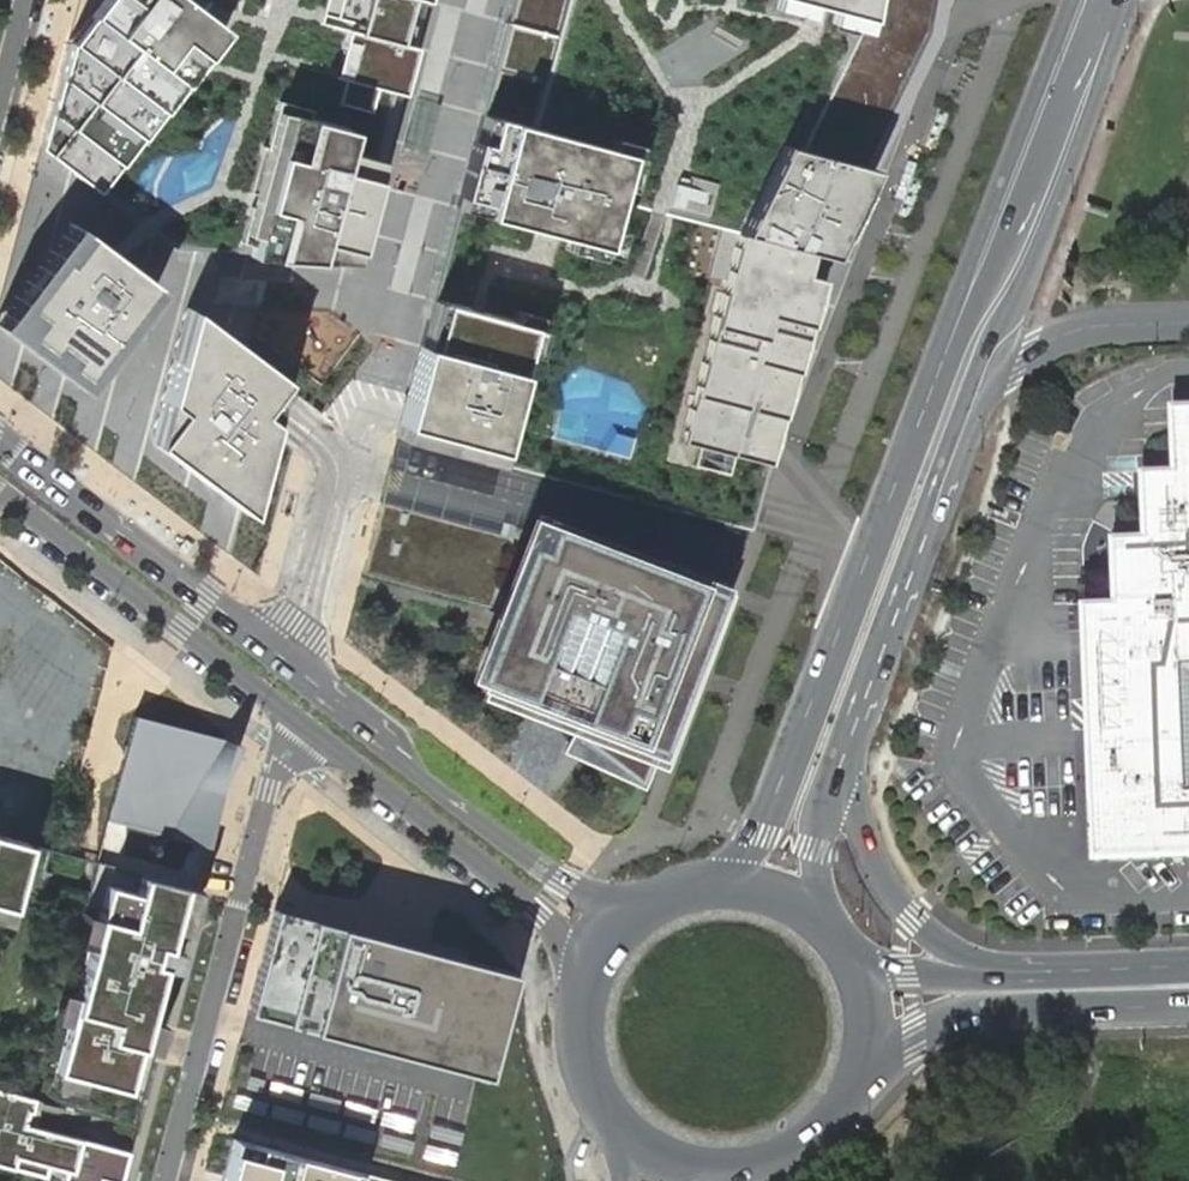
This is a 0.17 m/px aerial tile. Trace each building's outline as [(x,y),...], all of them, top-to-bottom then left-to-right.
[(69,38),(40,147),(176,246),(350,259),(419,0),(99,0),(69,38)] [(509,3),(486,94),(398,437),(750,529),(756,504),(816,277),(797,270),(804,248),(823,253),(929,31),(935,0),(510,0),(509,3)] [(71,224),(0,319),(0,328),(81,388),(156,287),(71,224)] [(229,338),(187,307),(151,441),(244,513),(272,407),(280,378),(229,338)] [(135,416),(149,367),(115,358),(101,406),(135,416)] [(1188,596),(1188,401),(1174,402),(1177,467),(1145,468),(1147,533),(1115,535),(1118,599),(1188,596)] [(398,437),(380,505),(727,598),(729,591),(726,590),(727,587),(750,529),(398,437)] [(380,505),(362,572),(494,608),(459,674),(481,683),(476,695),(568,733),(560,751),(643,788),(657,754),(665,757),(700,666),(727,598),(380,505)] [(1118,599),(1086,600),(1097,860),(1188,856),(1188,596),(1118,599)] [(105,819),(116,822),(140,730),(233,754),(236,742),(133,715),(105,819)] [(140,730),(116,822),(209,846),(233,754),(140,730)] [(0,836),(0,1057),(30,1065),(8,1147),(49,1158),(52,1148),(69,1152),(66,1164),(102,1173),(104,1163),(123,1168),(197,888),(59,851),(0,836)] [(507,971),(273,911),(247,1013),(481,1073),(507,971)] [(349,1123),(352,1087),(279,1079),(275,1115),(349,1123)] [(232,1148),(224,1180),(357,1180),(232,1148)]
